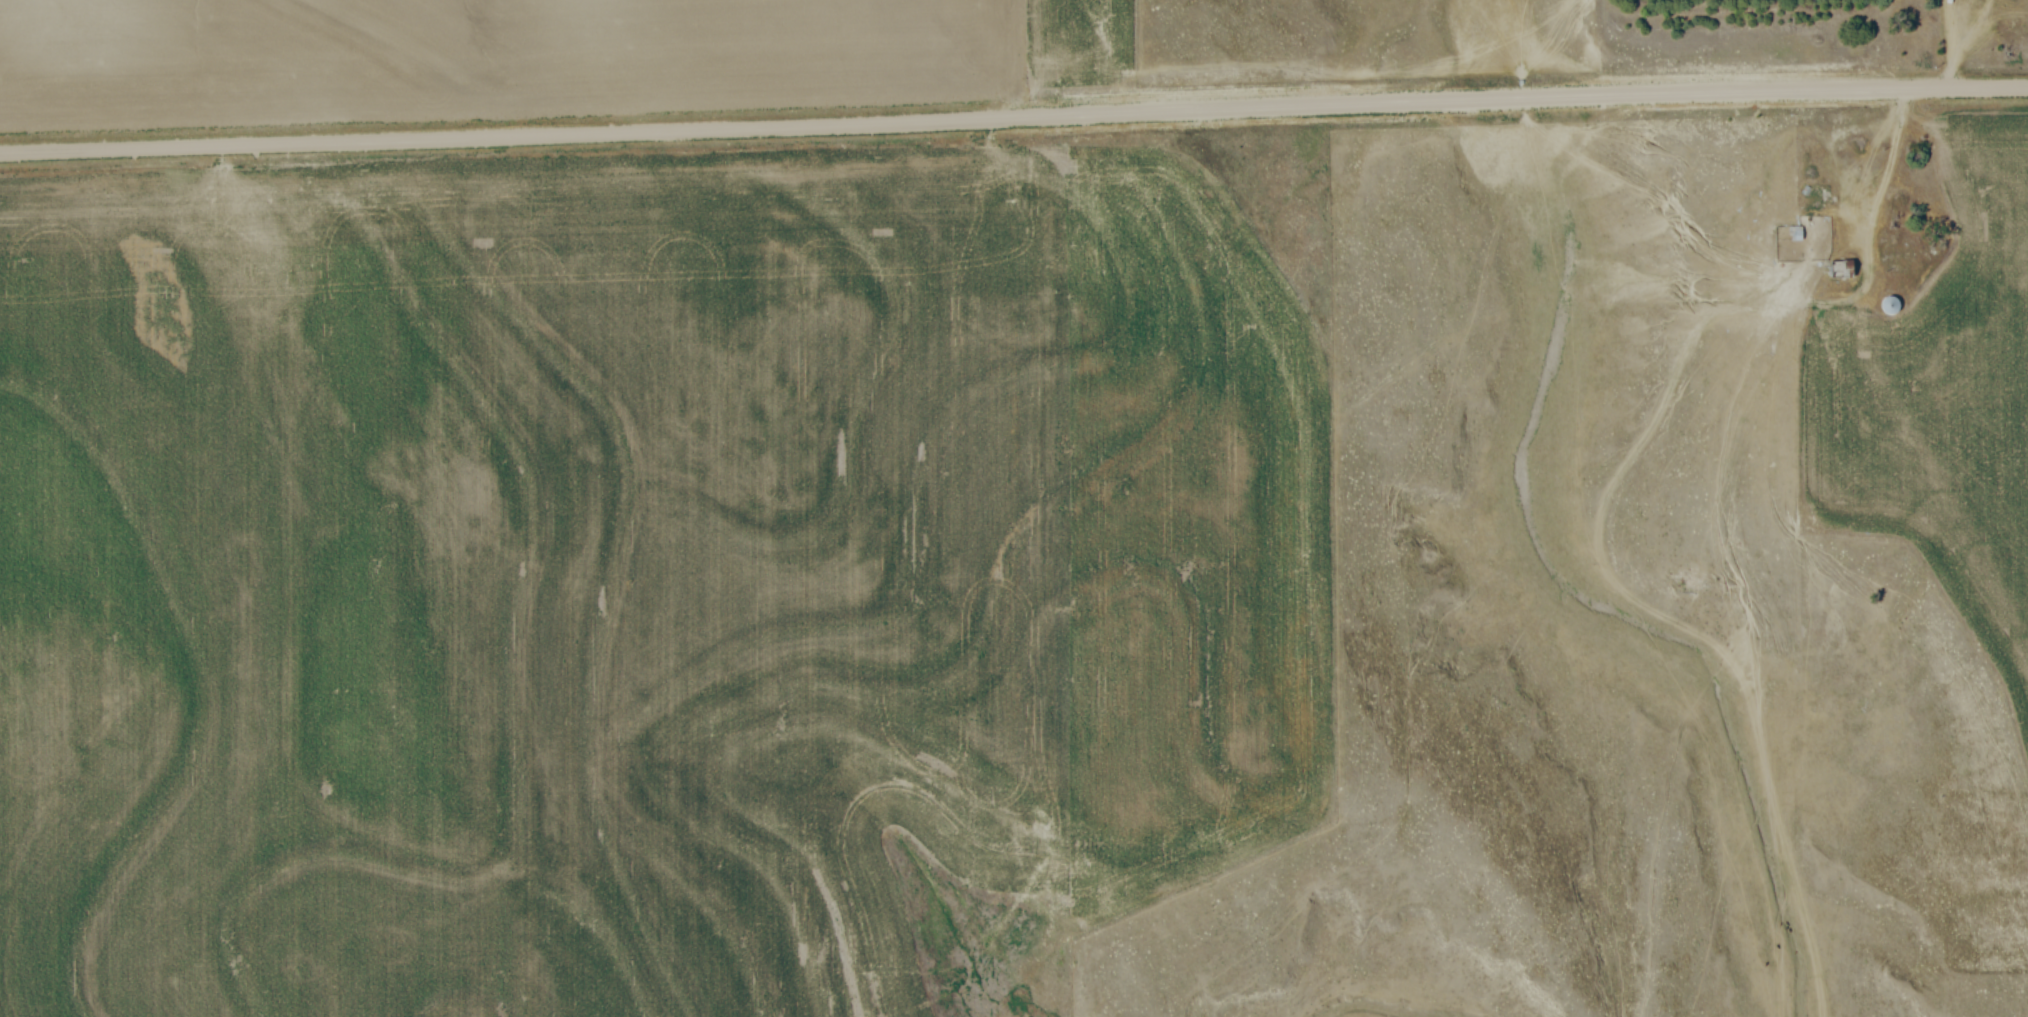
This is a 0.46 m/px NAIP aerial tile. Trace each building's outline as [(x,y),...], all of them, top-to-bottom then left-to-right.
[(1773,241),(1803,241),(1803,226),(1773,226),(1773,241)] [(1830,278),(1856,278),(1856,260),(1830,260),(1830,278)] [(1884,313),(1899,314),(1900,298),(1884,297),(1884,313)]
